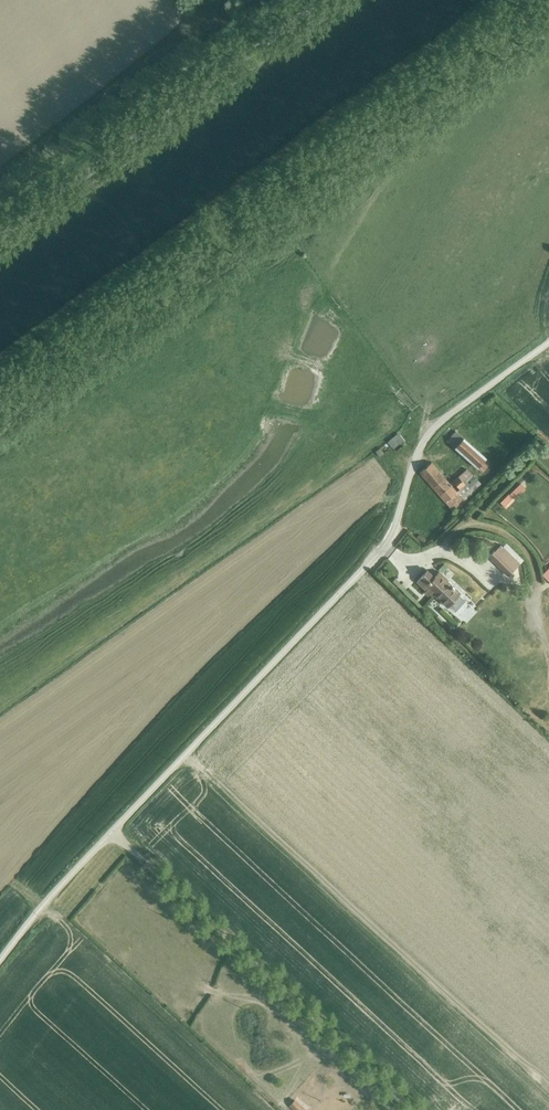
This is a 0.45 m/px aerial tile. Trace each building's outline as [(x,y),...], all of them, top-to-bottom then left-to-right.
[(483,472),(491,463),(464,437),(464,438),(456,431),(447,441),(483,472)] [(394,448),(395,447),(398,450),(406,443),(398,433),(388,441),(394,448)] [(468,500),(466,499),(482,484),(467,469),(453,481),(460,488),(457,491),(432,462),(420,472),(455,513),(468,500)] [(520,563),(501,544),(488,556),(508,576),(520,563)] [(402,570),(393,561),(385,568),(394,578),(402,570)] [(434,595),(447,607),(461,592),(448,580),(440,571),(435,576),(428,570),(417,581),(427,590),(424,592),(428,596),(430,594),(432,596),(434,595)] [(289,1106),(294,1109),(307,1109),(295,1099),(289,1106)]
